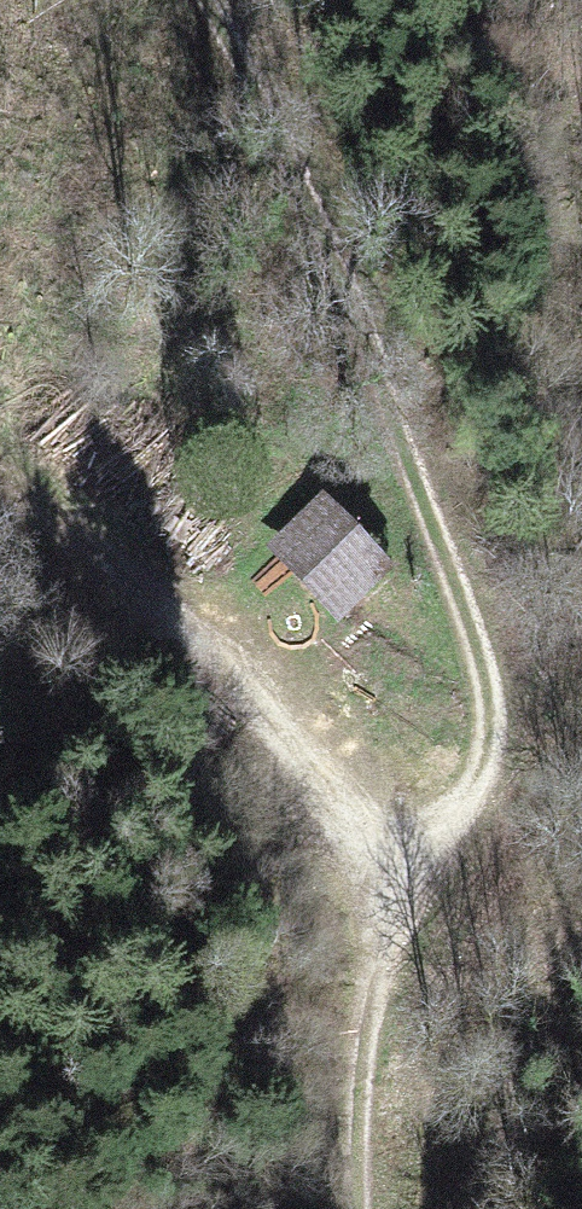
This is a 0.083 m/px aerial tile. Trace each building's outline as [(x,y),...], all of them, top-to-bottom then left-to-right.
[(344,492),(288,544),(364,626),(420,574),(344,492)]
